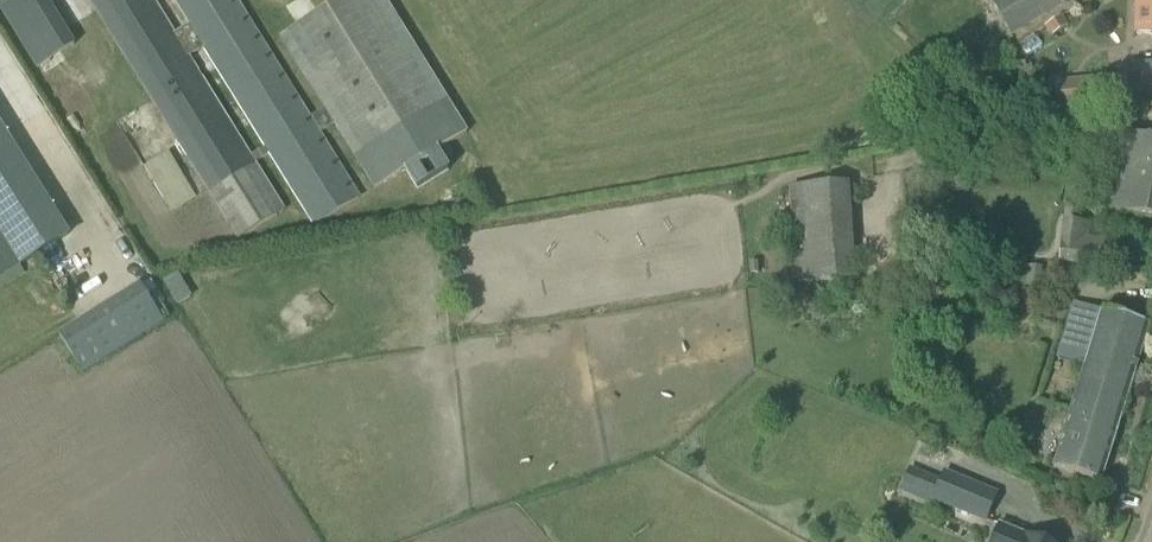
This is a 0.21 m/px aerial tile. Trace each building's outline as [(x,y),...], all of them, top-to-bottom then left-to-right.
[(73,45),(45,0),(11,0),(0,7),(0,8),(37,68),(73,45)] [(383,0),(338,0),(280,36),(325,109),(309,119),(236,0),(174,0),(189,25),(173,35),(151,0),(90,0),(238,239),(282,211),(253,164),(269,154),(314,226),(358,198),(318,134),(335,124),(375,189),(405,171),(417,189),(448,170),(442,161),(451,156),(445,146),(466,133),(383,0)] [(1013,37),(1065,7),(1065,8),(1079,0),(991,0),(1013,37)] [(1134,34),(1151,34),(1151,0),(1136,0),(1134,34)] [(1069,26),(1063,15),(1044,26),(1050,37),(1069,26)] [(1129,104),(1127,75),(1071,81),(1074,110),(1129,104)] [(0,126),(0,278),(68,235),(0,126)] [(1119,133),(1114,164),(1103,162),(1095,210),(1145,217),(1151,219),(1151,138),(1119,133)] [(1101,267),(1104,239),(1089,237),(1090,223),(1063,220),(1059,263),(1101,267)] [(1027,266),(1026,283),(1039,285),(1040,268),(1027,266)] [(153,293),(148,296),(140,284),(59,334),(83,373),(170,319),(153,293)] [(1101,482),(1149,325),(1101,310),(1054,468),(1101,482)] [(996,495),(943,473),(932,499),(985,521),(996,495)] [(999,525),(992,541),(1040,541),(999,525)]
